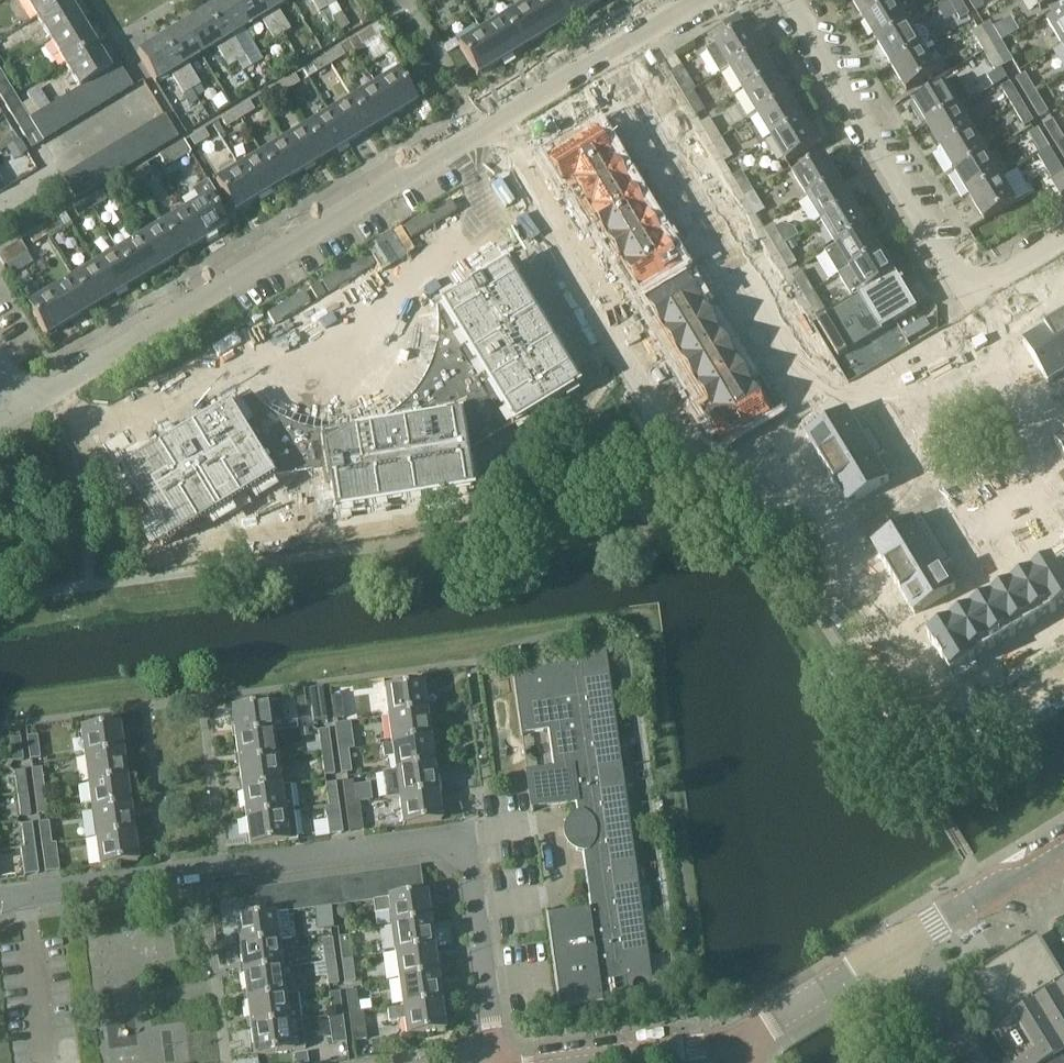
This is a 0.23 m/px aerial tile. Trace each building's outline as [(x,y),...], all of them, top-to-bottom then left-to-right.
[(36,17),(65,0),(26,0),(36,17)] [(82,22),(68,0),(65,0),(36,17),(51,41),(82,22)] [(247,27),(230,0),(224,0),(206,11),(237,62),(246,57),(233,36),(247,27)] [(269,14),(261,0),(230,0),(247,27),(261,19),(274,40),(282,34),(269,14)] [(292,0),(261,0),(269,14),(282,34),(291,29),(278,8),(292,0)] [(323,0),(311,0),(319,13),(327,7),(323,0)] [(568,21),(555,0),(530,0),(526,2),(545,34),(568,21)] [(586,0),(555,0),(568,21),(590,7),(586,0)] [(864,19),(896,0),(852,0),(864,19)] [(896,0),(864,19),(878,43),(910,23),(911,24),(921,18),(913,6),(903,12),(896,0)] [(960,19),(970,14),(961,0),(949,0),(960,19)] [(975,10),(984,5),(981,0),(969,0),(975,10)] [(1040,10),(1056,0),(1034,0),(1040,10)] [(523,48),(545,34),(526,2),(503,16),(523,48)] [(184,24),(202,54),(216,46),(228,67),(237,62),(206,11),(184,24)] [(1047,21),(1061,45),(1063,44),(1063,11),(1047,21)] [(481,30),(500,62),(523,48),(503,16),(481,30)] [(65,64),(96,45),(82,22),(51,41),(65,64)] [(990,22),(980,27),(992,47),(1002,41),(990,22)] [(927,31),(926,30),(925,29),(924,27),(923,26),(921,25),(920,25),(918,24),(916,24),(913,25),(911,26),(911,24),(910,23),(878,43),(892,66),(924,47),(923,44),(925,43),(926,42),(927,39),(927,36),(928,34),(927,33),(927,31)] [(161,38),(180,68),(193,89),(200,84),(188,63),(202,54),(184,24),(161,38)] [(747,25),(715,44),(706,50),(720,74),(729,68),(761,49),(747,25)] [(980,27),(978,29),(971,33),(983,53),(992,47),(980,27)] [(376,37),(375,35),(371,28),(357,37),(362,45),(376,37)] [(500,62),(481,30),(457,44),(477,76),(500,62)] [(161,38),(138,52),(156,82),(171,73),(183,95),(193,89),(180,68),(161,38)] [(1002,41),(992,47),(1004,66),(1014,60),(1002,41)] [(96,78),(107,71),(111,69),(96,45),(65,64),(79,88),(85,85),(96,78)] [(939,71),(924,47),(892,66),(906,90),(939,71)] [(1004,66),(992,47),(983,53),(995,72),(1004,66)] [(345,56),(340,48),(326,56),(331,64),(345,56)] [(775,73),(761,49),(729,68),(743,92),(775,73)] [(294,54),(284,60),(289,69),(299,62),(294,54)] [(326,56),(312,65),(317,73),(331,64),(326,56)] [(246,57),(237,62),(244,73),(252,68),(246,57)] [(133,86),(132,85),(119,64),(111,69),(107,71),(121,94),(133,86)] [(696,88),(682,65),(671,72),(684,95),(696,88)] [(374,84),(393,115),(417,101),(398,69),(374,84)] [(121,94),(107,71),(96,78),(110,101),(121,94)] [(790,96),(775,73),(743,92),(758,115),(790,96)] [(1025,73),(1016,78),(1027,97),(1036,92),(1025,73)] [(300,83),(295,75),(281,83),(286,91),(300,83)] [(96,78),(85,85),(99,107),(110,101),(96,78)] [(3,101),(15,94),(8,82),(0,87),(0,95),(3,101)] [(928,126),(960,107),(971,100),(964,88),(953,94),(946,82),(914,101),(928,126)] [(1022,101),(1010,82),(1001,87),(1013,107),(1022,101)] [(286,91),(281,83),(266,92),(271,100),(286,91)] [(200,84),(193,89),(197,97),(205,92),(200,84)] [(351,97),(371,129),(393,115),(374,84),(351,97)] [(85,85),(79,88),(74,91),(88,114),(99,107),(85,85)] [(684,95),(697,115),(705,110),(694,90),(697,89),(696,88),(684,95)] [(74,91),(63,98),(77,121),(88,114),(74,91)] [(1049,112),(1036,92),(1027,97),(1039,117),(1049,112)] [(3,101),(11,113),(22,106),(15,94),(3,101)] [(804,119),(790,96),(758,115),(772,139),(804,119)] [(348,143),(371,129),(351,97),(329,111),(348,143)] [(63,98),(52,104),(66,128),(77,121),(63,98)] [(1025,126),(1034,121),(1022,101),(1013,107),(1025,126)] [(236,110),(241,119),(254,111),(249,102),(236,110)] [(52,104),(41,111),(55,134),(66,128),(52,104)] [(30,118),(22,106),(11,113),(18,124),(30,118)] [(942,149),(974,130),(960,107),(928,126),(942,149)] [(626,109),(613,117),(618,125),(631,117),(626,109)] [(241,119),(236,110),(221,119),(226,128),(241,119)] [(55,134),(41,111),(30,118),(36,129),(44,141),(55,134)] [(326,156),(348,143),(329,111),(306,124),(326,156)] [(165,114),(152,122),(166,145),(178,137),(165,114)] [(712,142),(721,137),(709,117),(701,123),(712,142)] [(18,124),(24,136),(36,129),(30,118),(18,124)] [(818,144),(804,119),(772,139),(786,163),(818,144)] [(1063,139),(1063,136),(1053,119),(1044,125),(1056,144),(1063,139)] [(166,145),(152,122),(141,129),(155,151),(166,145)] [(303,170),(326,156),(306,124),(284,138),(303,170)] [(1038,155),(1050,148),(1038,128),(1029,134),(1041,153),(1038,155)] [(36,129),(24,136),(32,148),(44,141),(36,129)] [(155,151),(141,129),(130,135),(144,158),(155,151)] [(209,138),(204,129),(190,138),(195,146),(209,138)] [(956,172),(988,153),(974,130),(942,149),(956,172)] [(144,158),(130,135),(119,142),(132,165),(144,158)] [(584,135),(546,158),(547,159),(564,186),(601,163),(585,136),(584,135)] [(721,137),(712,142),(725,162),(733,156),(721,137)] [(281,184),(303,170),(284,138),(261,152),(281,184)] [(644,138),(630,145),(635,153),(648,145),(644,138)] [(1063,158),(1063,139),(1056,144),(1063,158)] [(15,160),(27,153),(19,140),(7,147),(15,160)] [(191,152),(185,141),(184,140),(159,155),(165,167),(191,152)] [(132,165),(119,142),(107,149),(121,172),(132,165)] [(1052,179),(1063,171),(1063,170),(1050,148),(1038,155),(1052,179)] [(121,172),(107,149),(96,156),(110,179),(121,172)] [(281,184),(261,152),(239,165),(258,197),(281,184)] [(970,196),(1002,176),(988,153),(956,172),(970,196)] [(807,198),(840,179),(825,155),(793,174),(807,198)] [(96,156),(85,163),(99,185),(110,179),(96,156)] [(85,163),(74,170),(87,192),(99,185),(85,163)] [(601,163),(564,186),(580,213),(618,190),(601,163)] [(152,173),(147,164),(133,173),(138,181),(152,173)] [(235,211),(258,197),(239,165),(215,180),(235,211)] [(660,165),(647,173),(651,180),(665,172),(660,165)] [(87,192),(74,170),(62,176),(76,199),(87,192)] [(744,194),(753,189),(742,171),(733,176),(744,194)] [(133,173),(119,181),(124,190),(138,181),(133,173)] [(1017,201),(1002,176),(970,196),(984,220),(1017,201)] [(854,202),(840,179),(807,198),(821,222),(854,202)] [(205,240),(228,226),(211,199),(217,195),(208,180),(193,189),(199,200),(185,208),(205,240)] [(753,189),(744,194),(757,215),(765,209),(753,189)] [(618,190),(580,213),(596,240),(634,217),(618,190)] [(88,200),(93,208),(107,200),(102,192),(88,200)] [(88,200),(74,209),(79,217),(93,208),(88,200)] [(835,245),(868,226),(854,202),(821,222),(835,245)] [(163,222),(182,253),(205,240),(185,208),(163,222)] [(688,211),(675,219),(680,227),(693,219),(688,211)] [(640,214),(602,237),(618,264),(656,241),(640,214)] [(62,227),(57,219),(43,227),(48,236),(62,227)] [(160,267),(182,253),(163,222),(140,235),(160,267)] [(777,248),(785,243),(774,224),(765,229),(777,248)] [(882,249),(868,226),(835,245),(825,251),(839,274),(882,249)] [(48,236),(43,227),(28,236),(33,244),(48,236)] [(118,249),(137,281),(160,267),(140,235),(118,249)] [(705,239),(692,247),(697,255),(710,247),(705,239)] [(4,266),(27,252),(20,241),(0,253),(0,259),(4,266)] [(656,241),(618,264),(635,291),(636,292),(673,269),(672,268),(656,241)] [(785,243),(777,248),(789,268),(797,262),(785,243)] [(95,263),(115,294),(137,281),(118,249),(95,263)] [(897,274),(882,249),(839,274),(853,298),(854,300),(897,274)] [(716,258),(703,266),(708,273),(721,265),(716,258)] [(115,294),(95,263),(73,276),(92,308),(115,294)] [(435,308),(436,313),(437,318),(437,323),(437,328),(437,332),(437,337),(436,340),(451,342),(485,337),(491,346),(497,343),(512,367),(508,369),(511,374),(515,372),(526,391),(522,394),(534,413),(576,387),(503,267),(474,284),(470,287),(466,289),(461,292),(457,294),(453,297),(444,302),(440,305),(435,308)] [(804,295),(813,289),(802,270),(793,276),(804,295)] [(853,298),(819,318),(817,319),(839,356),(918,309),(902,282),(905,280),(903,278),(900,280),(897,274),(854,300),(853,298)] [(92,308),(73,276),(50,290),(69,322),(92,308)] [(680,280),(642,303),(643,304),(659,331),(697,308),(680,281),(680,280)] [(734,286),(720,294),(725,301),(738,293),(734,286)] [(804,295),(817,315),(826,309),(813,289),(804,295)] [(50,290),(27,304),(46,336),(69,322),(50,290)] [(697,308),(659,331),(676,358),(708,339),(713,335),(697,308)] [(1047,328),(1063,356),(1063,318),(1047,328)] [(1024,342),(1046,380),(1048,379),(1063,369),(1063,356),(1047,328),(1025,342),(1024,342)] [(762,333),(749,340),(753,348),(766,340),(762,333)] [(208,417),(205,419),(233,465),(254,452),(271,480),(323,471),(322,470),(325,470),(325,474),(340,471),(339,469),(342,468),(340,455),(342,454),(341,445),(342,445),(348,444),(354,443),(355,443),(360,441),(366,440),(372,438),(377,436),(382,433),(387,431),(388,431),(389,430),(393,456),(412,453),(413,460),(439,456),(439,450),(461,447),(461,446),(463,444),(506,418),(511,426),(534,413),(522,394),(526,391),(515,372),(511,374),(508,369),(512,367),(497,343),(491,346),(485,337),(451,342),(436,340),(436,342),(435,347),(434,352),(433,357),(432,361),(430,366),(428,371),(426,375),(424,380),(421,384),(418,388),(415,392),(412,396),(409,399),(406,403),(402,406),(398,410),(390,416),(386,418),(382,421),(378,423),(373,425),(368,427),(364,428),(358,430),(355,431),(350,432),(339,433),(334,434),(330,434),(325,433),(320,433),(315,432),(310,432),(305,430),(301,429),(296,428),(290,425),(287,424),(282,422),(278,419),(274,417),(270,414),(266,411),(262,408),(258,405),(255,401),(251,397),(248,393),(208,417)] [(676,358),(670,362),(686,389),(724,366),(708,339),(676,358)] [(778,360),(765,368),(770,375),(783,367),(778,360)] [(724,366),(686,389),(703,416),(740,393),(724,366)] [(795,388),(782,396),(787,403),(800,395),(795,388)] [(740,393),(703,416),(719,443),(720,444),(757,421),(757,420),(740,393)] [(890,407),(880,413),(885,420),(894,414),(890,407)] [(846,411),(808,434),(809,435),(823,458),(860,435),(847,412),(846,411)] [(894,414),(885,420),(889,428),(899,422),(894,414)] [(132,464),(116,473),(162,547),(272,481),(271,480),(254,452),(233,465),(205,419),(132,464)] [(325,470),(322,470),(323,471),(330,518),(469,496),(461,447),(439,450),(439,456),(413,460),(412,453),(393,456),(389,430),(388,431),(387,431),(382,433),(377,436),(372,438),(366,440),(360,441),(355,443),(354,443),(348,444),(342,445),(341,445),(342,454),(340,455),(342,468),(339,469),(340,471),(325,474),(325,470)] [(860,435),(823,458),(837,480),(874,457),(860,435)] [(1054,441),(1063,457),(1063,435),(1054,441)] [(908,437),(899,443),(903,450),(913,444),(908,437)] [(874,457),(837,480),(850,503),(851,504),(889,481),(888,480),(874,457)] [(956,516),(946,521),(951,529),(960,523),(956,516)] [(908,522),(871,545),(871,546),(885,569),(923,546),(909,523),(908,522)] [(960,523),(951,529),(955,536),(965,531),(960,523)] [(923,546),(885,569),(899,591),(936,568),(923,546)] [(974,546),(964,551),(969,559),(978,553),(974,546)] [(1053,566),(1057,573),(1063,568),(1063,560),(1063,559),(1053,566)] [(1032,579),(1054,616),(1063,611),(1063,584),(1062,580),(1057,573),(1053,566),(1032,579)] [(936,568),(899,591),(912,614),(913,615),(951,592),(950,591),(936,568)] [(1032,579),(1011,591),(1034,629),(1054,616),(1032,579)] [(1011,591),(991,603),(1014,641),(1034,629),(1011,591)] [(989,600),(968,612),(991,650),(1012,637),(989,600)] [(968,612),(948,624),(971,662),(991,650),(968,612)] [(928,637),(927,637),(949,675),(951,674),(971,662),(948,624),(928,637)] [(628,978),(650,975),(629,824),(608,676),(587,678),(584,658),(512,668),(521,734),(548,730),(552,760),(554,770),(527,774),(532,807),(576,801),(577,812),(572,815),(573,823),(568,824),(569,832),(570,841),(575,841),(576,849),(582,850),(591,909),(546,915),(559,1009),(601,1003),(631,999),(628,978)] [(424,683),(384,689),(388,716),(428,711),(424,683)] [(341,695),(331,696),(334,719),(344,717),(341,695)] [(328,720),(324,697),(314,698),(317,721),(328,720)] [(274,732),(271,704),(231,709),(235,737),(274,732)] [(428,711),(388,716),(391,743),(383,744),(383,745),(431,738),(428,711)] [(119,724),(80,729),(84,757),(123,752),(119,724)] [(338,751),(348,750),(345,727),(335,728),(338,751)] [(321,753),(332,752),(329,729),(318,730),(321,753)] [(274,732),(235,737),(239,764),(278,759),(274,732)] [(37,735),(27,737),(30,759),(41,758),(37,735)] [(23,760),(21,737),(10,739),(13,762),(23,760)] [(435,766),(431,738),(383,745),(384,757),(393,756),(395,771),(435,766)] [(338,751),(341,773),(351,772),(348,750),(338,751)] [(126,779),(123,752),(84,757),(87,785),(126,779)] [(324,776),(335,774),(332,752),(321,753),(324,776)] [(278,759),(239,764),(243,791),(282,786),(278,759)] [(398,798),(439,793),(435,766),(395,771),(398,798)] [(34,792),(45,790),(41,768),(31,769),(34,792)] [(17,794),(28,793),(25,770),(14,772),(17,794)] [(130,806),(126,779),(87,785),(91,812),(130,806)] [(353,780),(342,782),(346,806),(360,804),(360,802),(356,802),(353,780)] [(325,807),(339,806),(336,783),(326,784),(328,806),(325,807)] [(282,786),(243,791),(246,818),(294,812),(290,784),(282,786)] [(48,813),(45,790),(34,792),(37,815),(48,813)] [(28,793),(17,794),(20,817),(31,815),(28,793)] [(442,821),(439,793),(398,798),(402,827),(442,821)] [(364,830),(360,804),(346,806),(349,832),(364,830)] [(134,833),(130,806),(91,812),(95,839),(134,833)] [(325,807),(329,834),(343,833),(339,806),(325,807)] [(294,812),(246,818),(250,846),(298,840),(294,812)] [(49,821),(39,822),(42,846),(56,844),(56,843),(52,843),(49,821)] [(21,848),(21,849),(35,847),(32,823),(22,825),(24,848),(21,848)] [(138,861),(134,833),(95,839),(99,866),(138,861)] [(56,844),(42,846),(46,873),(59,871),(56,844)] [(39,874),(35,847),(21,849),(25,875),(39,874)] [(410,895),(423,893),(422,881),(420,866),(407,868),(410,895)] [(410,895),(407,868),(393,870),(396,897),(410,895)] [(383,899),(387,899),(387,898),(396,897),(393,870),(379,872),(383,899)] [(369,901),(373,901),(383,899),(379,872),(365,874),(369,901)] [(352,876),(356,903),(369,901),(365,874),(352,876)] [(338,878),(342,905),(356,903),(352,876),(338,878)] [(329,907),(342,905),(338,878),(325,879),(329,907)] [(312,881),(315,908),(329,907),(325,879),(312,881)] [(298,883),(302,910),(315,908),(312,881),(298,883)] [(284,885),(288,912),(302,910),(298,883),(284,885)] [(275,914),(282,913),(288,912),(284,885),(270,887),(274,914),(275,913),(275,914)] [(257,889),(260,915),(274,914),(270,887),(257,889)] [(246,917),(260,915),(257,889),(243,891),(246,917)] [(391,926),(430,920),(426,892),(423,893),(410,895),(396,897),(387,898),(387,899),(383,899),(373,901),(375,914),(389,912),(391,926)] [(341,906),(338,910),(338,915),(343,919),(348,918),(351,914),(350,908),(346,905),(341,906)] [(260,915),(246,917),(236,918),(240,946),(279,941),(286,941),(282,913),(275,914),(275,913),(274,914),(260,915)] [(433,948),(430,920),(391,926),(394,953),(433,948)] [(349,936),(339,938),(342,960),(352,959),(349,936)] [(322,940),(325,963),(335,961),(332,939),(322,940)] [(279,941),(240,946),(243,973),(282,968),(279,941)] [(437,975),(433,948),(394,953),(398,980),(437,975)] [(1057,989),(1035,953),(991,980),(983,967),(961,981),(1011,1062),(1063,1062),(1063,985),(1057,989)] [(355,981),(352,959),(342,960),(345,983),(355,981)] [(328,985),(338,984),(335,961),(325,963),(328,985)] [(282,968),(243,973),(247,1000),(286,995),(282,968)] [(441,1002),(437,975),(398,980),(402,1007),(441,1002)] [(356,989),(346,991),(349,1014),(360,1013),(356,989)] [(343,1015),(339,992),(330,993),(333,1017),(343,1015)] [(298,994),(286,995),(247,1000),(250,1027),(289,1022),(301,1021),(298,994)] [(394,1022),(404,1021),(405,1035),(445,1030),(441,1002),(402,1007),(392,1008),(394,1022)] [(360,1015),(360,1013),(349,1014),(353,1041),(367,1039),(364,1015),(360,1015)] [(343,1015),(333,1017),(333,1019),(329,1019),(332,1044),(346,1042),(343,1015)] [(301,1021),(289,1022),(250,1027),(254,1055),(301,1049),(300,1035),(291,1036),(290,1023),(302,1021),(301,1021)] [(296,1055),(297,1062),(307,1062),(306,1053),(296,1055)]
